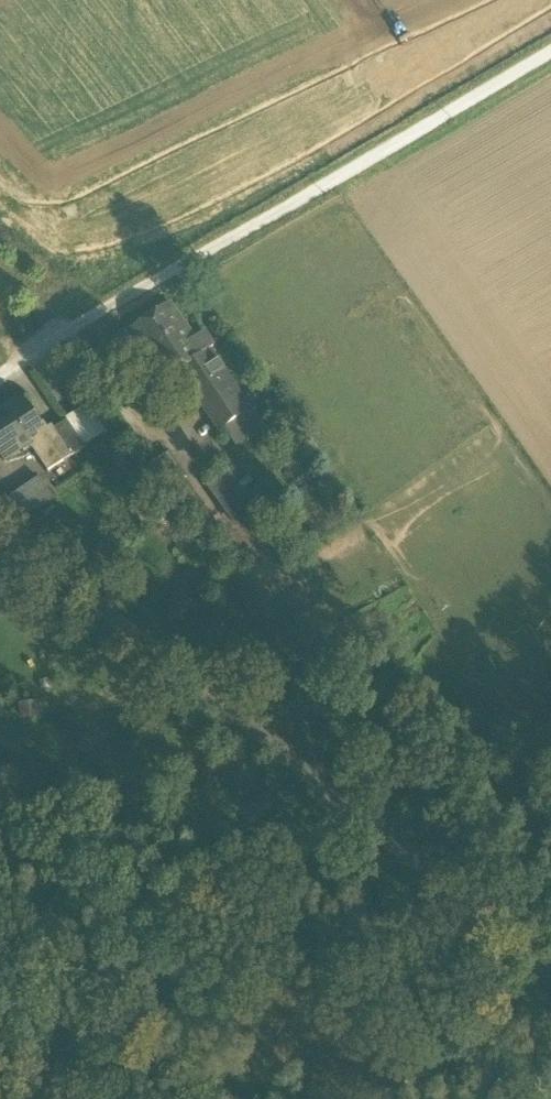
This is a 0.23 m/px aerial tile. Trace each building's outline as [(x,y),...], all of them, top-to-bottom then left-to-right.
[(164,383),(183,370),(210,350),(213,348),(204,335),(194,342),(184,328),(169,307),(129,334),(164,383)] [(251,411),(210,350),(183,370),(190,380),(223,430),(251,411)] [(183,370),(164,383),(171,393),(185,384),(190,380),(183,370)] [(190,380),(185,384),(219,433),(223,430),(190,380)] [(29,448),(24,440),(37,431),(19,402),(5,410),(8,416),(0,421),(0,464),(1,466),(29,448)] [(65,420),(67,422),(83,448),(106,433),(87,406),(65,420)] [(223,430),(235,446),(262,427),(251,411),(223,430)] [(58,442),(69,461),(85,450),(83,448),(67,422),(51,433),(58,442)] [(29,448),(35,457),(58,442),(51,433),(50,430),(43,435),(37,431),(24,440),(29,448)] [(69,461),(58,442),(35,457),(46,475),(69,461)] [(163,488),(165,491),(166,490),(181,481),(165,457),(150,467),(152,470),(153,474),(155,476),(157,480),(159,482),(161,485),(163,488)] [(207,486),(237,529),(259,514),(247,498),(227,470),(207,486)] [(154,480),(124,472),(118,496),(149,504),(154,480)] [(8,501),(23,521),(51,500),(37,480),(8,501)] [(40,722),(38,708),(19,709),(20,724),(40,722)]
